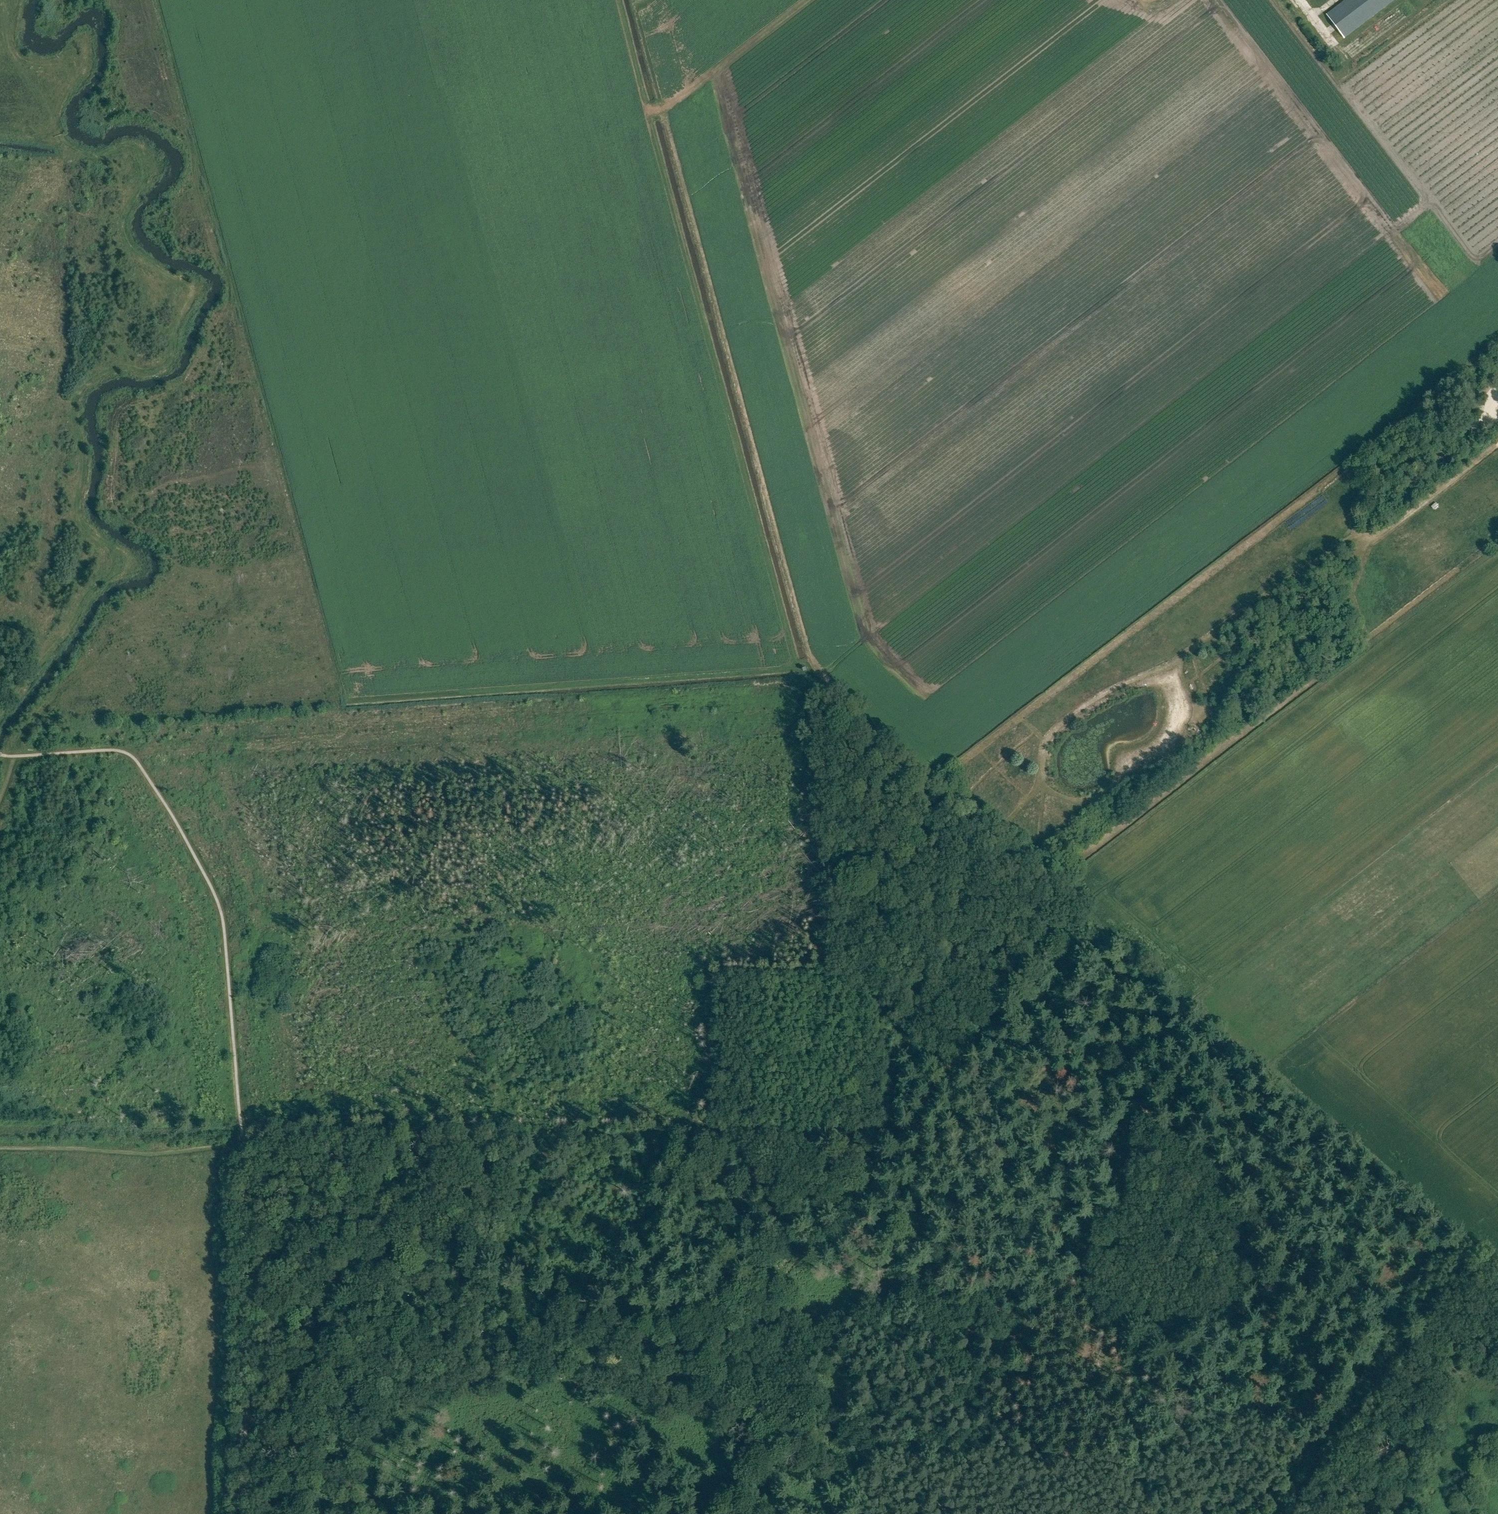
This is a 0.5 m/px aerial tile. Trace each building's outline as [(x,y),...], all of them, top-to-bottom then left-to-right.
[(1326,15),(1344,38),(1394,0),(1346,0),(1326,15)]
